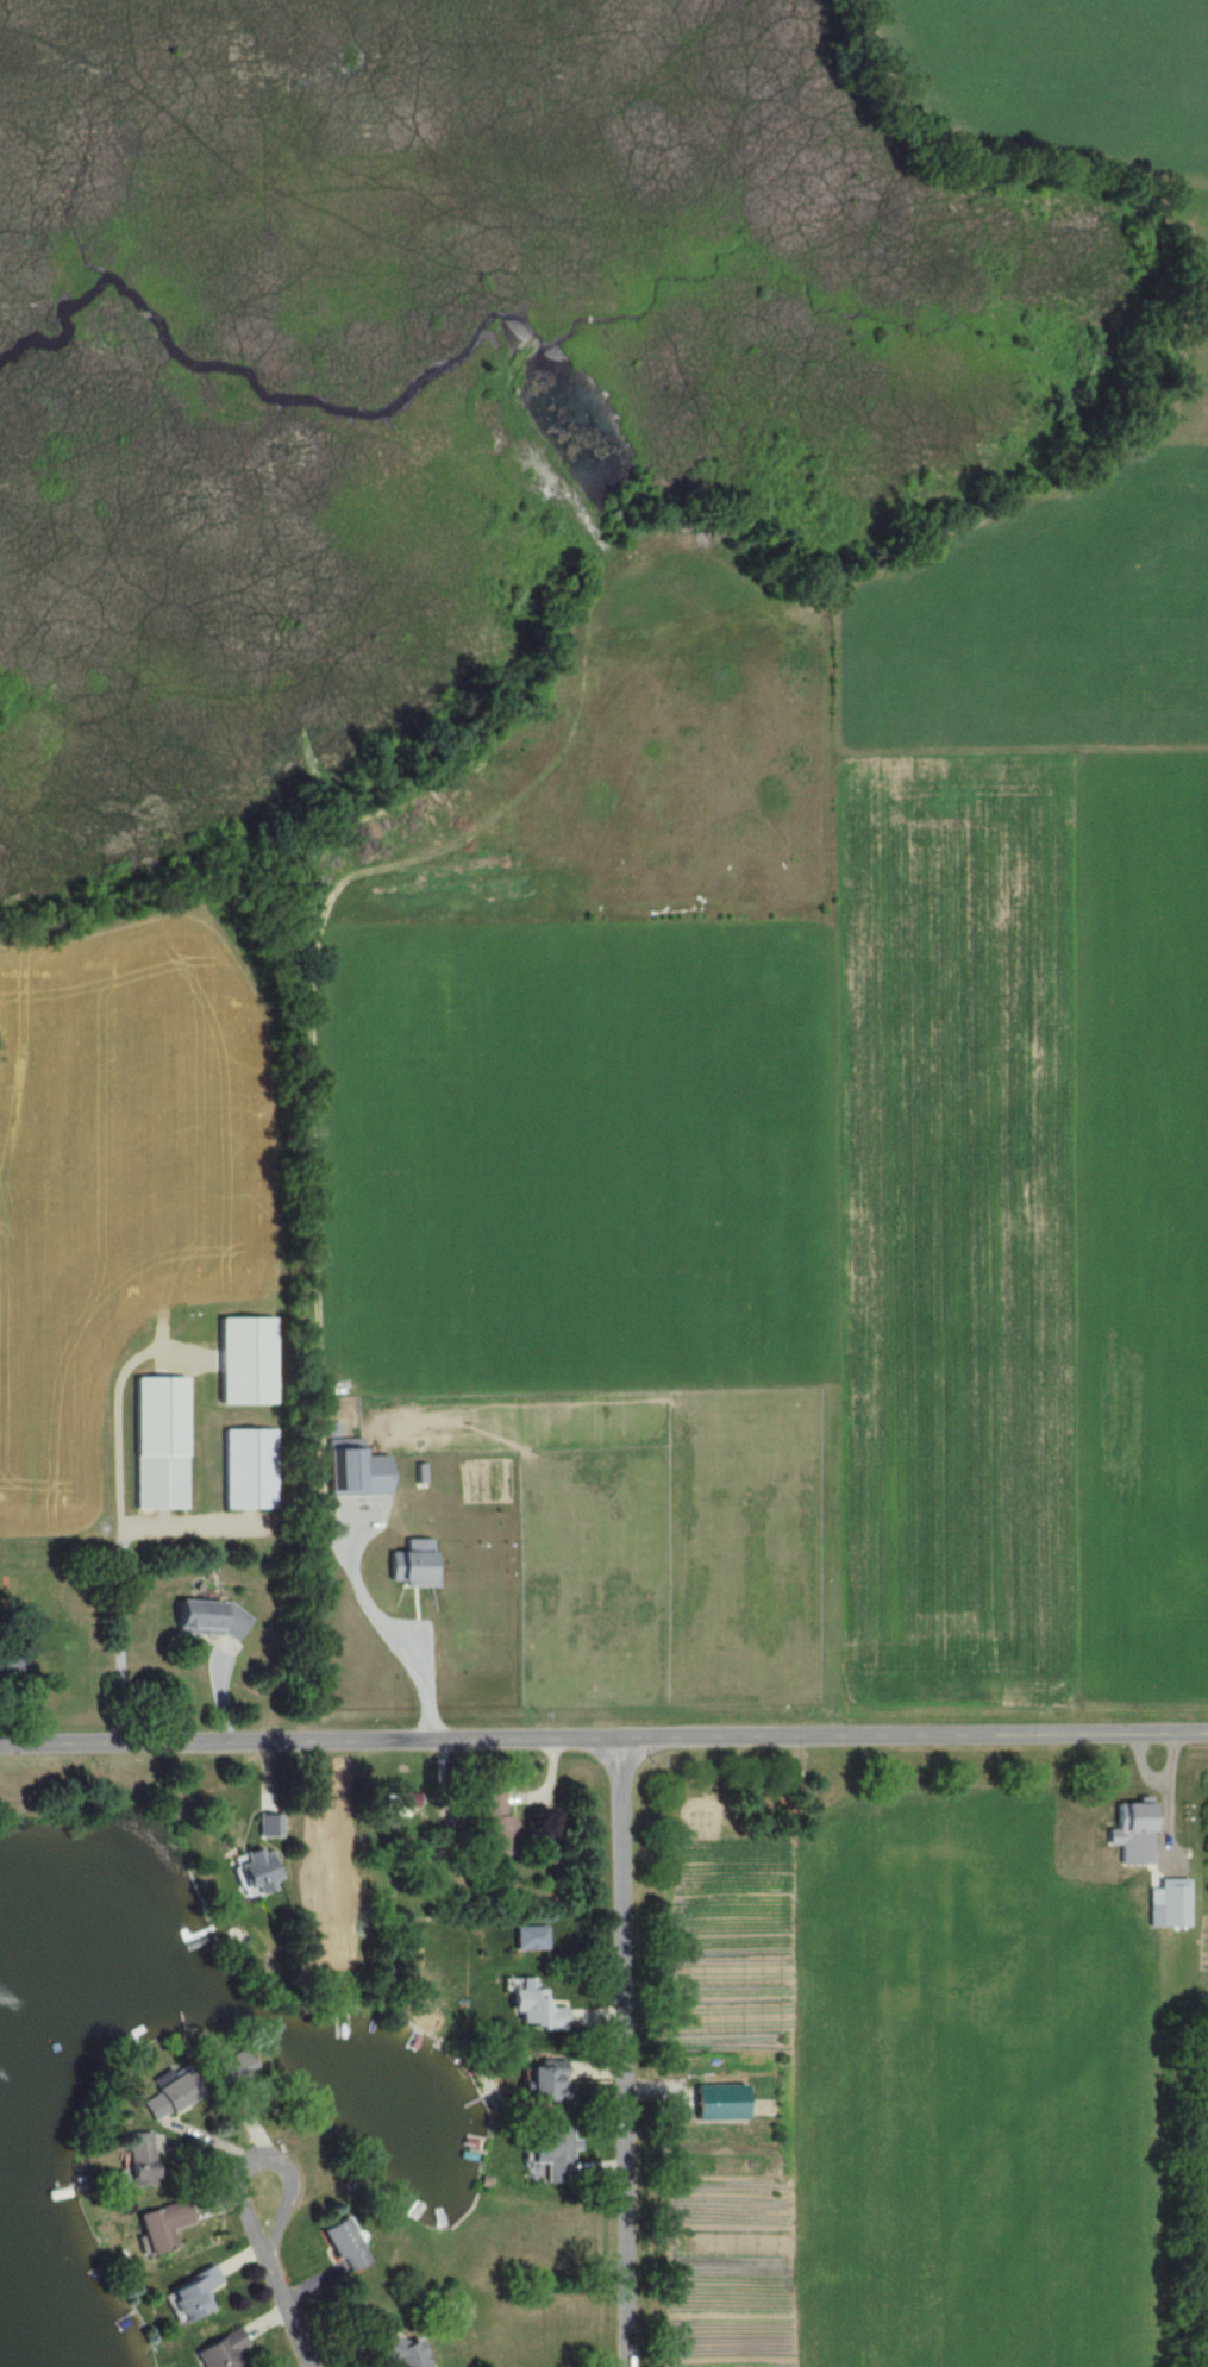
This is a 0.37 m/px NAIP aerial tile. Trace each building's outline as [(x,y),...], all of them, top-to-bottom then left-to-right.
[(133,1511),(183,1511),(183,1379),(133,1379),(133,1511)] [(221,1510),(271,1510),(271,1431),(221,1431),(221,1510)] [(243,1638),(244,1606),(176,1604),(175,1636),(243,1638)] [(16,1646),(0,1648),(0,1678),(21,1675),(16,1646)] [(500,1816),(500,1782),(478,1782),(478,1854),(512,1854),(512,1816),(500,1816)] [(411,1815),(411,1808),(421,1808),(421,1795),(387,1795),(387,1815),(411,1815)] [(508,2013),(517,2013),(517,2028),(562,2028),(562,2007),(543,2007),(543,1988),(508,1988),(508,2013)] [(206,2056),(220,2081),(247,2067),(233,2041),(206,2056)] [(559,2101),(559,2061),(524,2061),(524,2101),(559,2101)] [(200,2089),(182,2066),(152,2088),(154,2091),(136,2104),(151,2124),(200,2089)] [(525,2163),(541,2163),(541,2182),(566,2182),(566,2139),(566,2126),(525,2126),(525,2163)] [(124,2185),(148,2185),(148,2133),(124,2133),(124,2185)] [(133,2213),(144,2254),(170,2247),(165,2230),(188,2223),(182,2199),(133,2213)] [(317,2230),(345,2275),(367,2261),(339,2217),(317,2230)] [(164,2288),(179,2324),(209,2311),(200,2291),(217,2284),(211,2268),(164,2288)] [(199,2366),(241,2366),(234,2353),(245,2348),(237,2330),(192,2352),(199,2366)] [(437,2361),(428,2342),(422,2339),(409,2344),(380,2334),(371,2362),(373,2366),(435,2366),(437,2361)]
